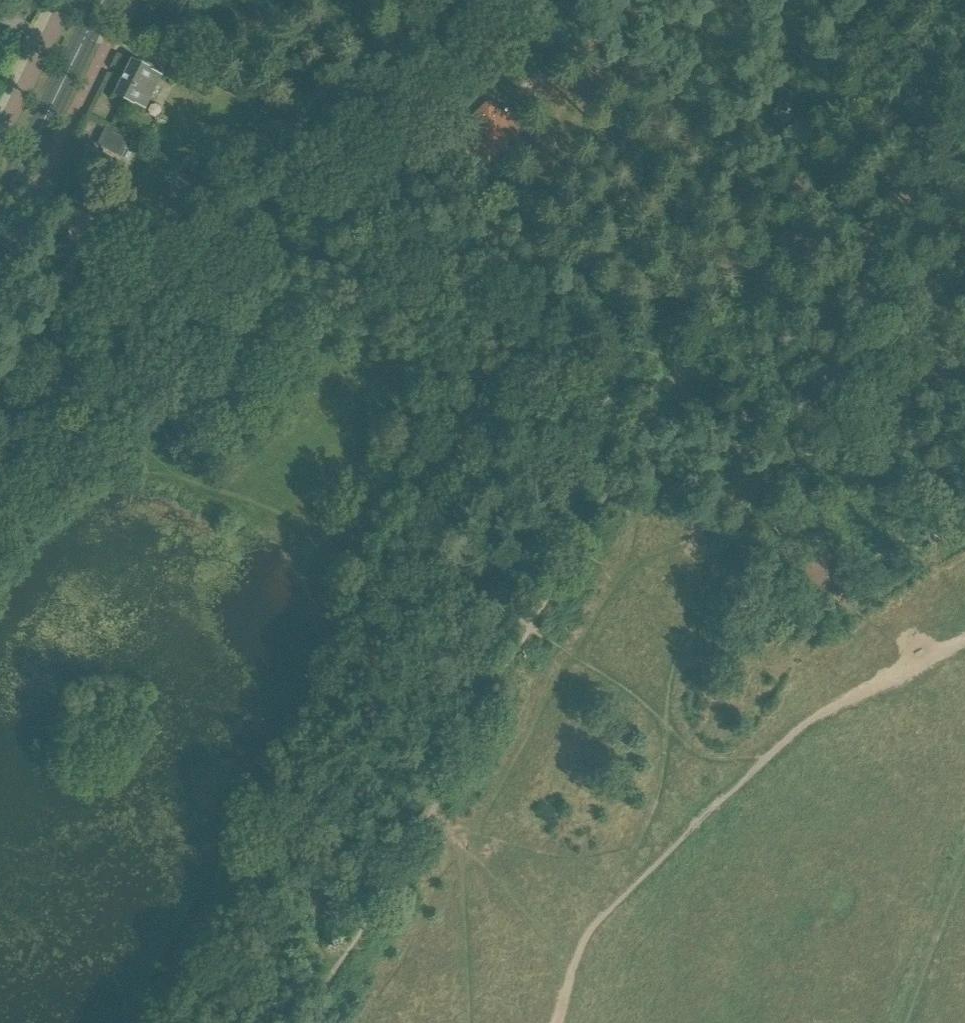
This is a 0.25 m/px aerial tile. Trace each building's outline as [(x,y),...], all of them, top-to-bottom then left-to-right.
[(132,60),(115,95),(146,110),(163,75),(152,70),(132,60)] [(488,162),(517,134),(489,105),(460,132),(488,162)] [(91,149),(79,173),(96,181),(97,180),(108,186),(118,165),(120,163),(101,154),(91,149)]
